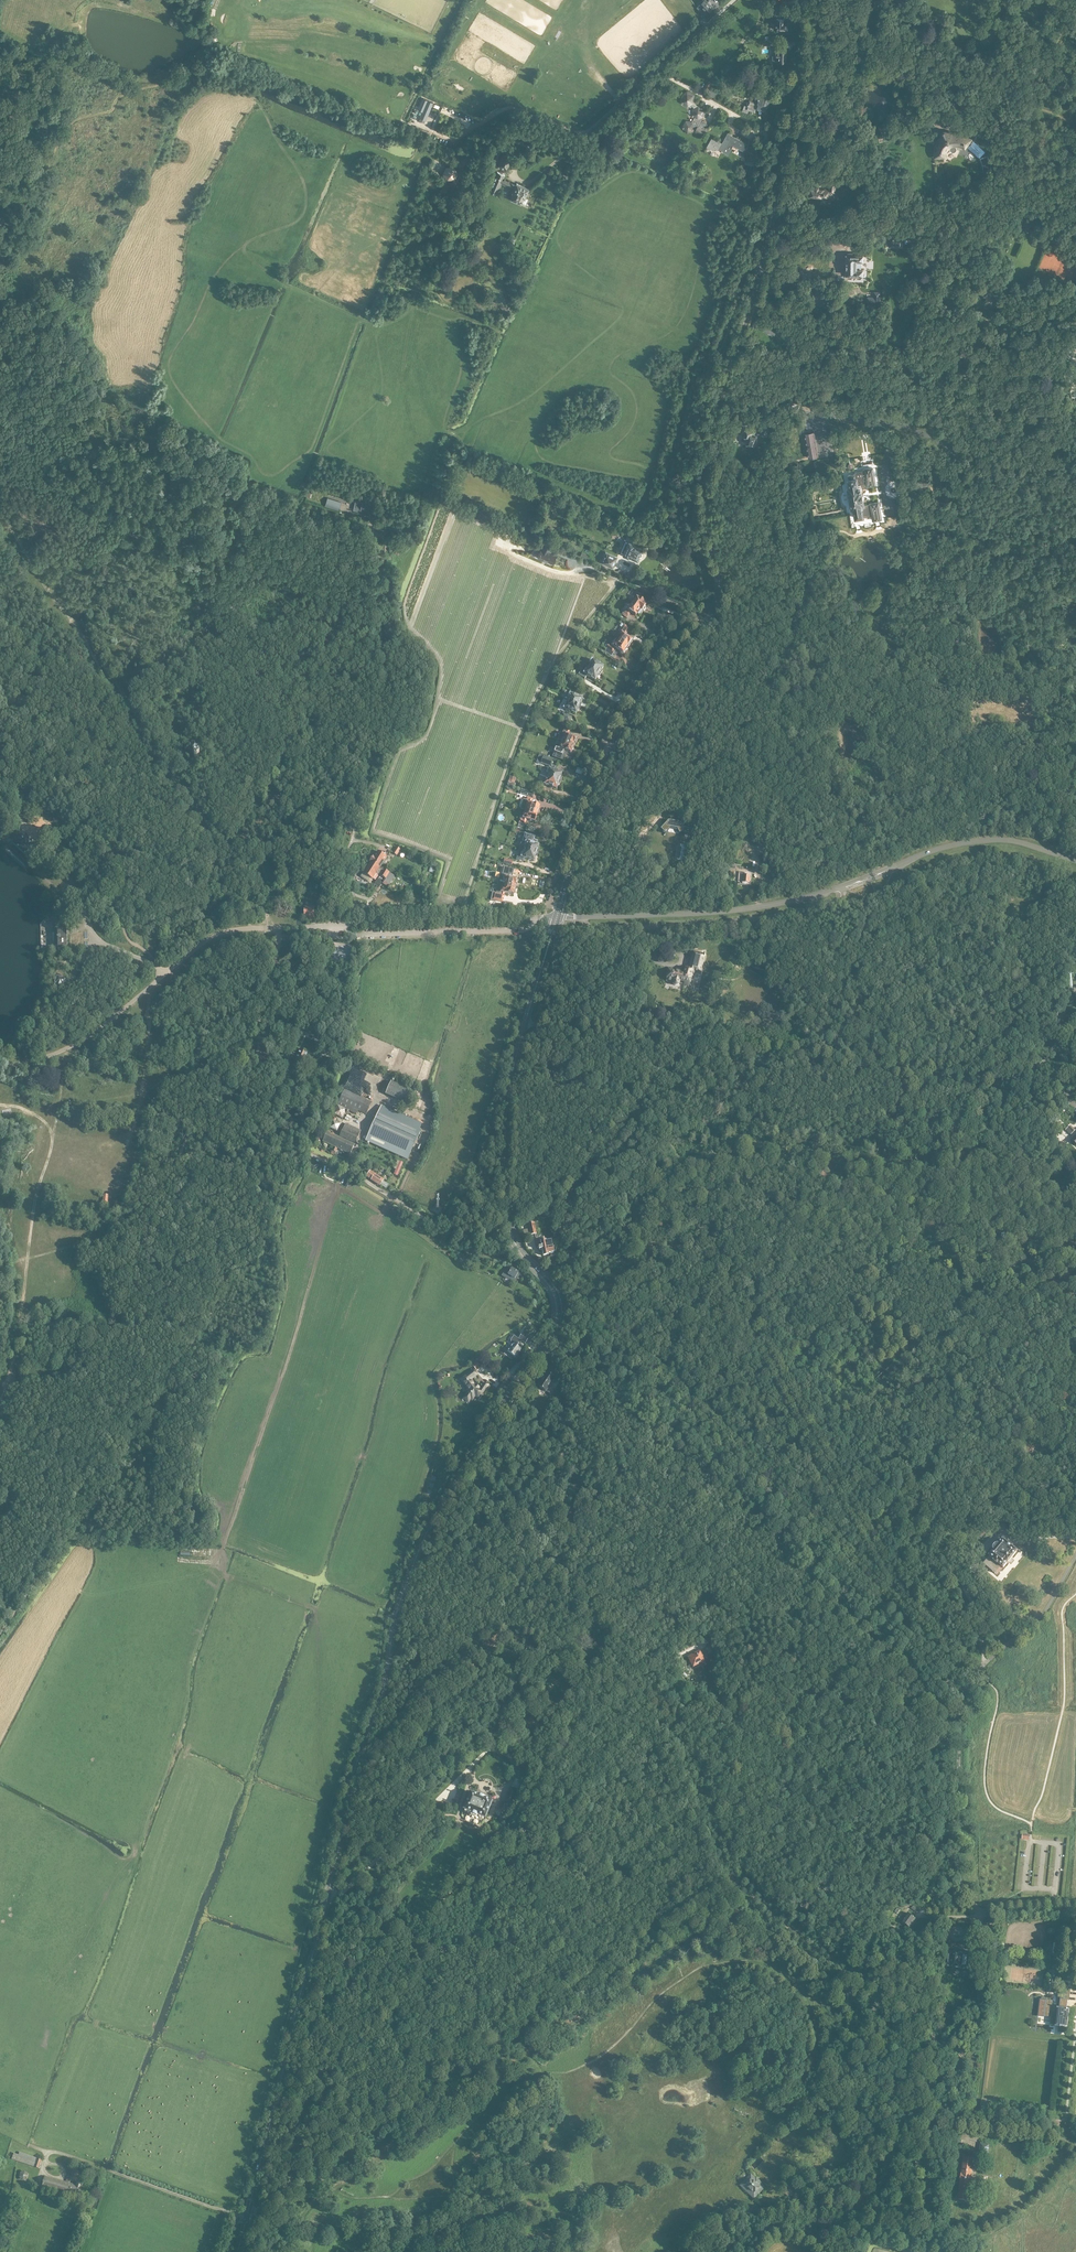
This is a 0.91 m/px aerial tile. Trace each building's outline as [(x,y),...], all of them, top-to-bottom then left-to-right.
[(704,0),(697,7),(701,11),(704,8),(708,12),(712,8),(704,0)] [(778,20),(775,20),(775,29),(788,29),(788,21),(786,20),(787,19),(778,18),(778,20)] [(559,31),(554,40),(560,43),(565,34),(559,31)] [(777,61),(787,62),(787,55),(787,51),(782,51),(782,47),(777,47),(777,51),(774,51),(773,52),(772,60),(773,61),(777,61)] [(763,83),(770,86),(772,80),(770,80),(772,76),(766,74),(763,83)] [(708,82),(704,89),(708,92),(712,84),(708,82)] [(770,102),(769,101),(771,97),(765,94),(766,92),(761,90),(760,92),(758,91),(754,101),(750,100),(748,103),(748,102),(747,106),(744,105),(742,111),(748,113),(749,110),(755,112),(757,108),(763,110),(765,106),(767,107),(768,104),(769,105),(770,102)] [(688,92),(681,96),(682,104),(689,107),(694,104),(695,95),(688,92)] [(432,105),(433,104),(426,102),(422,100),(417,112),(421,114),(419,118),(420,118),(419,121),(421,122),(421,123),(421,124),(424,125),(424,123),(425,120),(426,120),(433,105),(432,105)] [(704,110),(699,106),(698,107),(693,109),(693,115),(695,117),(692,123),(687,122),(683,127),(688,132),(693,130),(696,132),(702,135),(707,125),(701,121),(700,118),(703,116),(704,115),(704,110)] [(935,157),(943,156),(945,152),(946,152),(946,153),(947,152),(948,151),(949,151),(950,150),(951,151),(952,152),(953,152),(954,152),(955,151),(956,151),(956,150),(957,149),(958,149),(959,149),(960,149),(962,149),(963,149),(964,149),(966,150),(965,149),(964,149),(966,147),(967,148),(968,147),(979,158),(985,151),(975,142),(978,139),(989,142),(990,137),(977,133),(977,134),(976,138),(973,140),(972,139),(968,137),(964,135),(959,134),(959,135),(955,135),(951,135),(950,131),(946,132),(945,132),(944,131),(943,132),(942,132),(942,134),(942,135),(939,138),(941,139),(939,143),(938,144),(937,144),(936,146),(935,150),(934,155),(935,157)] [(747,147),(748,145),(728,133),(722,144),(712,138),(708,146),(714,150),(715,147),(728,155),(732,149),(731,148),(732,145),(744,151),(745,151),(747,152),(748,161),(756,161),(756,158),(758,158),(758,147),(747,147)] [(498,166),(507,170),(514,153),(505,149),(498,166)] [(443,175),(447,181),(454,181),(458,175),(454,169),(446,169),(443,175)] [(521,203),(525,205),(528,199),(525,197),(529,188),(517,183),(516,185),(503,179),(505,175),(501,174),(497,172),(490,191),(497,194),(501,184),(513,189),(512,193),(513,193),(510,199),(521,204),(521,203)] [(828,189),(825,188),(825,190),(819,189),(819,187),(813,186),(813,187),(811,187),(810,196),(822,197),(821,198),(820,204),(826,204),(826,199),(834,200),(834,193),(835,193),(836,191),(837,182),(829,181),(828,189)] [(439,193),(444,196),(450,185),(444,182),(439,193)] [(902,238),(894,238),(890,238),(889,247),(902,247),(902,238)] [(846,262),(845,262),(844,263),(843,266),(845,267),(846,267),(846,274),(847,274),(847,277),(849,278),(851,278),(852,277),(856,277),(858,278),(861,278),(862,277),(862,275),(863,275),(863,255),(853,255),(853,252),(848,252),(848,254),(847,254),(846,262)] [(994,301),(997,297),(998,296),(993,293),(995,290),(987,285),(986,287),(984,286),(983,288),(983,289),(981,292),(988,297),(985,301),(988,303),(992,306),(995,301),(994,301)] [(881,300),(881,290),(873,290),(874,300),(881,300)] [(882,301),(888,306),(893,300),(887,295),(882,301)] [(821,309),(807,303),(807,305),(804,304),(802,309),(813,313),(812,316),(817,317),(818,315),(821,309)] [(986,316),(990,318),(995,311),(991,309),(988,313),(983,310),(981,312),(986,316)] [(763,331),(774,335),(776,331),(777,332),(778,329),(777,328),(765,325),(763,331)] [(1052,380),(1063,380),(1063,372),(1053,372),(1052,380)] [(739,424),(746,426),(749,418),(743,417),(742,420),(741,420),(739,424)] [(759,434),(767,436),(770,426),(762,424),(759,434)] [(755,431),(754,430),(755,429),(746,427),(744,432),(746,432),(745,435),(744,437),(748,438),(746,444),(755,446),(757,435),(754,435),(755,434),(755,433),(755,432),(755,431)] [(813,431),(804,432),(809,457),(818,456),(813,431)] [(848,487),(854,518),(863,517),(864,518),(865,518),(866,519),(867,519),(868,518),(869,518),(870,517),(870,515),(872,515),(872,521),(882,519),(879,501),(869,503),(865,504),(862,491),(861,486),(866,485),(867,486),(876,485),(873,467),(863,468),(864,470),(855,471),(856,473),(848,475),(849,479),(849,482),(843,483),(844,488),(848,487)] [(306,496),(311,497),(313,487),(321,489),(322,486),(314,485),(314,483),(309,482),(306,496)] [(561,496),(549,491),(547,495),(552,498),(551,501),(558,504),(561,496)] [(324,506),(337,511),(340,501),(326,498),(324,506)] [(359,511),(360,508),(368,509),(369,504),(356,501),(354,510),(359,511)] [(629,541),(629,540),(628,541),(627,540),(622,553),(630,557),(629,557),(632,558),(632,557),(637,559),(639,556),(640,556),(641,556),(641,555),(642,555),(642,554),(642,553),(641,552),(643,548),(640,546),(640,545),(635,542),(634,543),(632,542),(632,541),(630,540),(629,541)] [(547,561),(552,563),(556,555),(549,551),(550,548),(544,545),(543,545),(538,542),(535,549),(540,551),(538,557),(543,559),(542,560),(547,562),(547,561)] [(601,563),(613,568),(617,557),(606,552),(601,563)] [(635,600),(632,604),(642,611),(643,611),(644,611),(645,611),(646,609),(646,608),(645,607),(646,606),(644,605),(645,603),(644,603),(647,599),(642,595),(637,592),(635,595),(637,596),(634,600),(635,600)] [(642,611),(632,604),(628,611),(629,612),(628,613),(625,610),(622,614),(623,614),(622,615),(624,616),(623,617),(627,619),(631,613),(636,617),(637,615),(639,616),(640,615),(641,615),(643,613),(642,611)] [(617,640),(628,647),(628,646),(629,647),(633,641),(626,636),(631,629),(624,624),(623,625),(622,623),(619,627),(621,628),(619,631),(621,633),(619,636),(619,637),(617,640)] [(628,647),(617,640),(615,643),(614,643),(612,646),(612,647),(609,646),(605,652),(611,656),(616,649),(623,654),(628,647)] [(588,667),(601,675),(603,672),(602,670),(604,667),(591,659),(589,663),(589,664),(590,665),(588,667)] [(601,675),(588,667),(587,670),(586,670),(585,670),(583,673),(595,681),(597,678),(599,678),(601,675)] [(564,700),(581,708),(582,704),(581,703),(583,699),(569,693),(568,697),(565,696),(564,700)] [(581,708),(564,700),(562,705),(564,705),(562,709),(576,715),(578,711),(579,711),(581,708)] [(560,719),(569,723),(572,718),(562,714),(560,719)] [(562,741),(574,746),(577,739),(568,735),(570,731),(564,729),(562,733),(560,732),(558,735),(559,736),(557,739),(562,741)] [(574,746),(562,741),(560,745),(558,749),(559,749),(558,750),(556,749),(555,753),(560,755),(562,750),(571,754),(574,746)] [(541,764),(550,767),(553,759),(543,756),(541,764)] [(547,777),(560,782),(561,778),(562,773),(549,769),(547,774),(548,774),(547,777)] [(560,782),(547,777),(539,775),(538,779),(544,781),(543,784),(543,785),(557,790),(558,784),(559,784),(560,782)] [(525,811),(537,814),(540,806),(531,803),(533,799),(526,797),(525,800),(524,800),(523,801),(521,808),(521,809),(525,811)] [(518,826),(524,828),(526,820),(535,823),(537,818),(536,818),(537,814),(525,811),(524,814),(523,814),(522,819),(522,820),(520,819),(518,826)] [(691,820),(697,821),(699,812),(693,811),(691,820)] [(681,823),(668,821),(660,830),(666,834),(668,831),(679,833),(679,834),(688,835),(690,836),(692,829),(689,829),(683,828),(681,823)] [(524,850),(537,853),(538,850),(539,845),(536,844),(537,840),(534,839),(535,836),(526,833),(526,835),(525,835),(524,839),(524,841),(525,841),(523,849),(524,849),(524,850)] [(26,855),(31,860),(35,855),(38,852),(35,849),(36,848),(38,846),(37,846),(33,843),(34,842),(33,842),(30,840),(31,839),(30,839),(26,836),(26,835),(24,837),(23,838),(20,835),(18,838),(17,838),(13,843),(18,848),(25,855),(26,855)] [(68,853),(73,848),(73,847),(73,848),(70,845),(70,844),(69,844),(66,841),(63,838),(62,838),(58,843),(61,846),(65,849),(65,850),(65,849),(68,852),(68,853)] [(677,845),(676,858),(684,858),(684,846),(677,845)] [(392,853),(397,856),(401,850),(396,847),(392,853)] [(537,853),(524,850),(523,853),(522,853),(521,853),(520,857),(521,857),(521,858),(535,862),(536,857),(537,853)] [(371,862),(380,868),(387,857),(378,852),(374,857),(373,857),(370,862),(371,862)] [(380,868),(371,862),(364,874),(363,873),(360,877),(370,883),(372,880),(373,878),(376,880),(379,875),(376,873),(380,868)] [(429,872),(435,874),(435,872),(435,871),(437,864),(431,862),(429,872)] [(385,881),(390,884),(395,876),(384,869),(381,875),(387,878),(385,881)] [(503,884),(515,887),(517,879),(508,877),(509,872),(503,871),(501,879),(499,879),(498,884),(503,885),(503,884)] [(741,875),(741,883),(749,884),(750,876),(741,875)] [(381,880),(378,878),(376,880),(374,884),(379,887),(382,883),(380,882),(381,880)] [(503,884),(503,885),(502,888),(500,892),(500,893),(499,893),(494,892),(492,900),(502,902),(505,893),(513,895),(515,887),(503,884)] [(304,915),(304,918),(314,918),(314,906),(304,907),(304,915)] [(67,931),(58,931),(58,936),(58,940),(58,941),(58,945),(58,950),(68,950),(67,950),(67,945),(68,945),(67,945),(67,940),(67,936),(67,935),(67,931)] [(689,965),(684,984),(690,985),(692,979),(694,979),(695,973),(700,974),(705,957),(704,957),(705,956),(704,954),(703,955),(692,951),(689,965)] [(684,984),(689,965),(688,964),(687,968),(684,968),(683,972),(678,971),(678,972),(671,970),(669,981),(673,982),(673,984),(674,985),(675,986),(676,986),(677,986),(678,986),(679,985),(680,983),(684,984)] [(750,971),(766,979),(771,970),(763,966),(762,967),(761,968),(753,964),(750,971)] [(64,985),(66,979),(57,976),(55,982),(57,983),(56,985),(57,988),(59,989),(61,987),(62,985),(64,985)] [(327,1035),(320,1032),(317,1038),(324,1041),(327,1035)] [(294,1065),(301,1069),(308,1052),(301,1049),(294,1065)] [(332,1061),(327,1057),(320,1066),(325,1070),(332,1061)] [(385,1094),(406,1103),(411,1090),(391,1082),(385,1094)] [(340,1103),(334,1115),(342,1119),(346,1110),(356,1115),(358,1111),(366,1115),(372,1102),(344,1090),(339,1102),(340,1103)] [(366,1140),(407,1159),(420,1131),(419,1130),(421,1125),(381,1107),(366,1140)] [(336,1130),(339,1123),(334,1120),(330,1128),(336,1130)] [(340,1136),(356,1143),(361,1130),(346,1123),(340,1136)] [(1067,1131),(1070,1134),(1071,1135),(1075,1130),(1071,1126),(1066,1130),(1067,1131)] [(334,1147),(331,1154),(334,1155),(335,1152),(337,1148),(350,1154),(355,1145),(327,1132),(323,1142),(334,1147)] [(366,1177),(380,1186),(384,1179),(370,1171),(366,1177)] [(536,1234),(534,1223),(528,1225),(530,1235),(536,1234)] [(554,1254),(554,1252),(556,1251),(555,1247),(553,1247),(553,1246),(552,1246),(551,1241),(546,1242),(546,1241),(536,1243),(537,1248),(539,1248),(539,1250),(540,1250),(540,1251),(542,1251),(543,1256),(554,1254)] [(512,1269),(511,1269),(509,1267),(505,1273),(508,1275),(515,1279),(517,1276),(518,1276),(520,1274),(519,1273),(519,1272),(521,1268),(515,1265),(512,1269)] [(507,1351),(515,1357),(522,1348),(518,1345),(522,1341),(525,1343),(529,1339),(528,1338),(530,1335),(524,1331),(519,1338),(519,1339),(514,1336),(512,1339),(512,1340),(511,1340),(511,1341),(512,1343),(513,1344),(507,1351)] [(483,1394),(489,1386),(485,1383),(480,1391),(478,1390),(470,1378),(476,1373),(473,1369),(466,1374),(463,1376),(466,1381),(464,1383),(470,1392),(468,1396),(466,1394),(464,1398),(468,1401),(470,1398),(472,1399),(475,1395),(479,1398),(482,1393),(483,1394)] [(555,1389),(549,1386),(555,1378),(547,1373),(538,1386),(551,1395),(555,1389)] [(992,1571),(995,1573),(1001,1566),(1003,1568),(1008,1563),(1013,1557),(1012,1557),(1017,1551),(1003,1540),(999,1545),(998,1544),(996,1545),(993,1548),(993,1551),(989,1556),(989,1557),(984,1564),(992,1571)] [(714,1645),(713,1645),(706,1649),(709,1654),(721,1647),(718,1641),(717,1642),(716,1640),(712,1642),(714,1645)] [(688,1657),(692,1665),(704,1659),(700,1651),(688,1657)] [(506,1801),(512,1804),(518,1790),(511,1787),(506,1801)] [(464,1809),(472,1813),(471,1815),(472,1817),(476,1818),(478,1817),(478,1816),(486,1819),(493,1801),(484,1798),(484,1797),(479,1795),(479,1796),(470,1792),(464,1809)] [(892,1914),(895,1916),(900,1910),(897,1908),(895,1912),(894,1911),(892,1914)] [(902,1922),(909,1927),(916,1919),(908,1913),(902,1922)] [(999,1918),(997,1935),(1004,1936),(1005,1924),(1008,1924),(1008,1919),(999,1918)] [(1054,1934),(1055,1929),(1048,1929),(1048,1934),(1047,1934),(1046,1944),(1053,1944),(1055,1934),(1054,1934)] [(1047,2017),(1051,2017),(1051,2013),(1057,2013),(1055,2025),(1060,2026),(1067,2027),(1069,2009),(1066,2009),(1067,2000),(1071,2000),(1072,1992),(1059,1990),(1058,1999),(1060,1999),(1060,2007),(1052,2006),(1053,2001),(1040,1999),(1039,2016),(1047,2017)] [(982,2100),(981,2110),(996,2111),(997,2102),(982,2100)] [(978,2153),(988,2154),(989,2144),(980,2143),(978,2153)] [(42,2160),(38,2158),(20,2152),(18,2154),(14,2153),(12,2159),(35,2167),(39,2168),(42,2160)] [(971,2175),(970,2176),(973,2159),(964,2158),(962,2174),(961,2174),(960,2183),(961,2183),(959,2199),(967,2200),(969,2184),(970,2184),(971,2175)] [(42,2187),(79,2197),(83,2184),(77,2183),(77,2184),(70,2183),(71,2178),(77,2180),(80,2170),(73,2169),(71,2177),(68,2176),(66,2181),(45,2176),(42,2187)] [(740,2185),(754,2198),(764,2187),(761,2184),(762,2183),(759,2181),(758,2181),(751,2174),(740,2185)] [(794,2193),(793,2189),(791,2186),(787,2186),(784,2189),(784,2193),(787,2196),(791,2196),(794,2193)]
